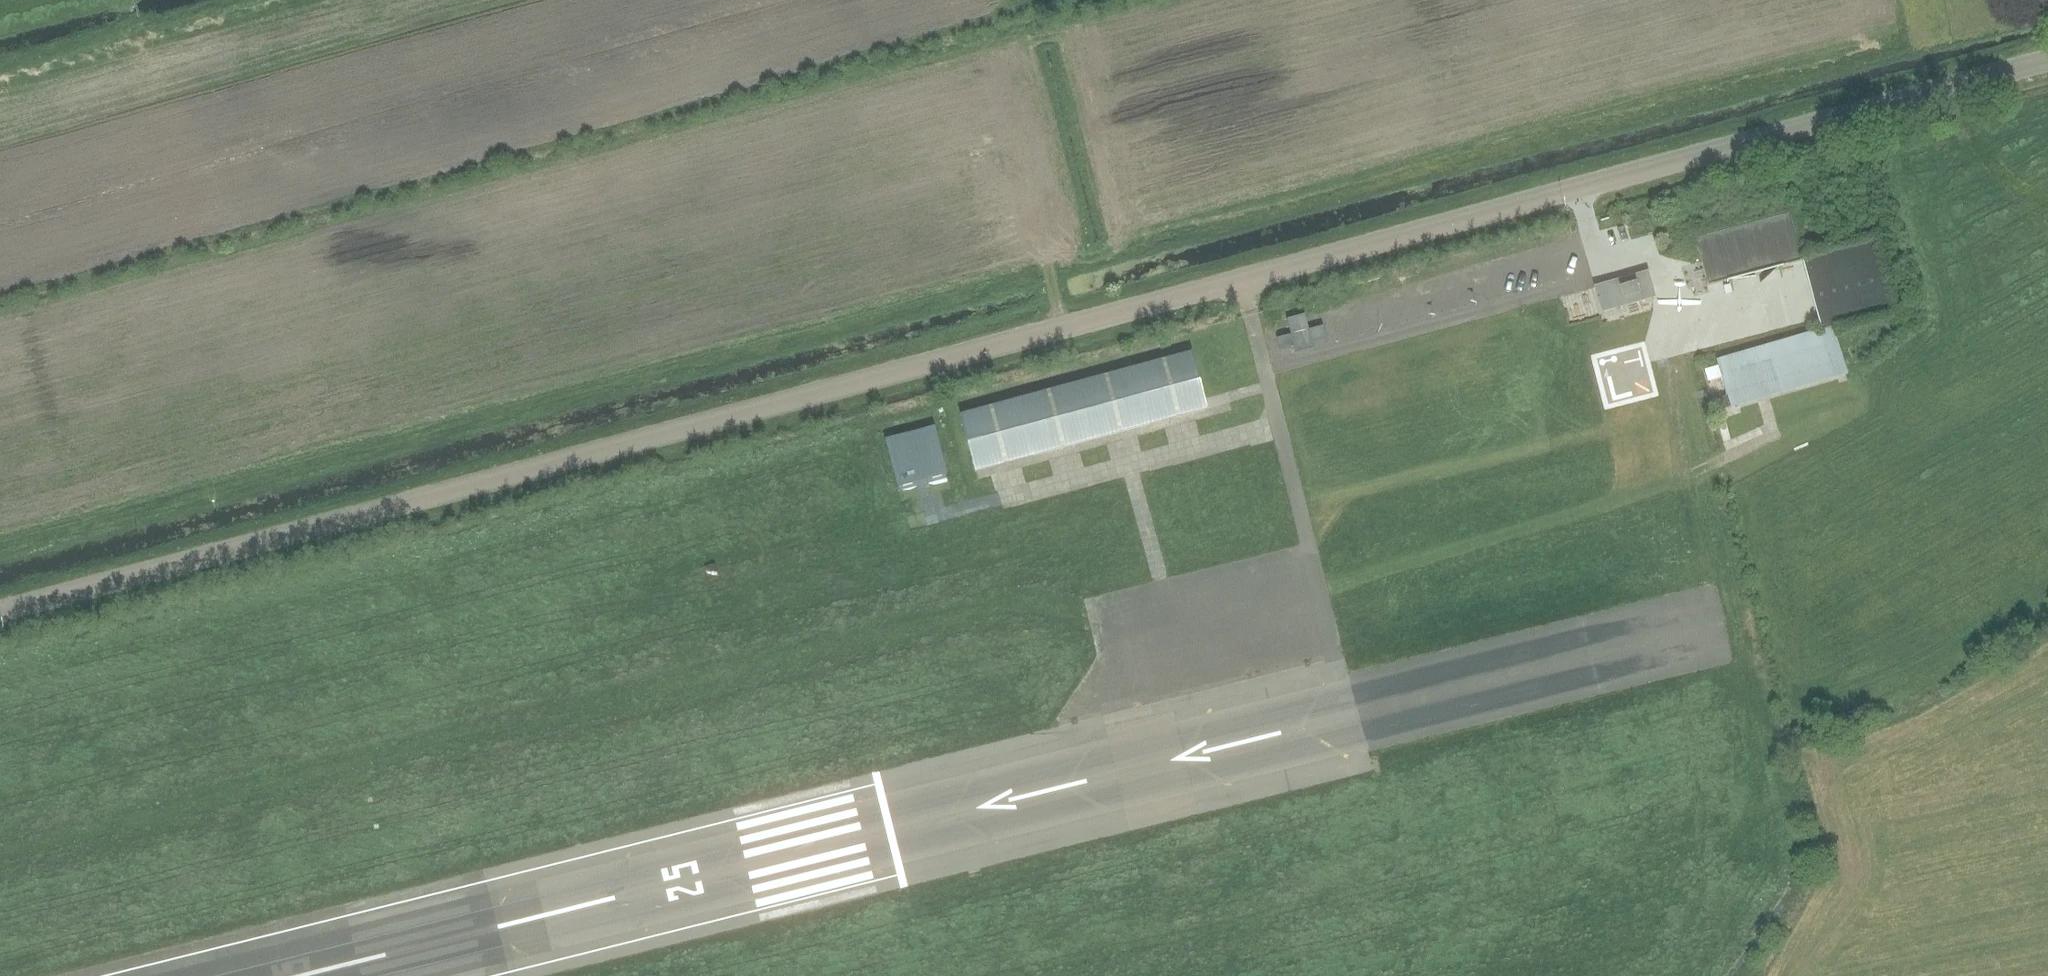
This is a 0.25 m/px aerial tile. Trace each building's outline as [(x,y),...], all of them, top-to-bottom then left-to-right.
[(1695,239),(1701,260),(1708,285),(1801,260),(1804,259),(1791,213),(1695,239)] [(1869,239),(1801,260),(1822,329),(1890,308),(1869,239)] [(1648,272),(1596,286),(1603,310),(1655,296),(1648,272)] [(1847,373),(1833,327),(1717,361),(1731,407),(1847,373)] [(1205,397),(1192,351),(960,412),(976,470),(1207,408),(1205,397)] [(935,425),(885,438),(898,487),(948,474),(935,425)]
